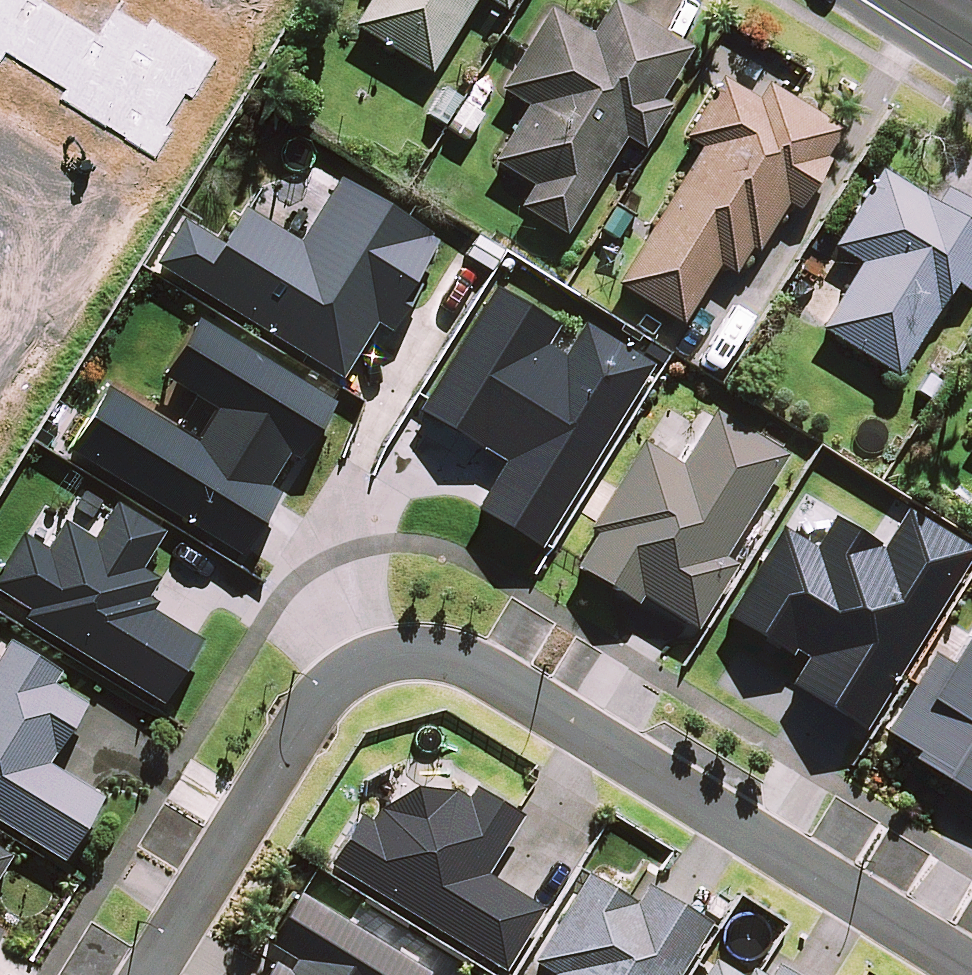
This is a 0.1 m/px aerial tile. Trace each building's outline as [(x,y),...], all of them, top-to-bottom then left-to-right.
[(353,26),(427,73),(473,0),(370,0),(353,26)] [(503,10),(509,0),(488,0),(503,10)] [(689,52),(610,3),(588,37),(546,11),(498,89),(526,106),(491,161),(532,186),(519,208),(562,234),(622,136),(642,148),(671,100),(662,95),(689,52)] [(716,263),(733,274),(751,245),(756,248),(787,200),(795,205),(841,133),(747,74),(738,88),(722,77),(684,137),(702,148),(616,284),(679,323),(716,263)] [(480,115),(441,91),(426,114),(465,139),(480,115)] [(878,172),(832,246),(860,263),(820,329),(894,375),(952,281),(965,289),(971,278),(971,207),(940,188),(930,204),(878,172)] [(184,221),(158,265),(342,381),(377,325),(392,335),(418,294),(411,290),(439,241),(339,180),(301,244),(245,210),(224,246),(184,221)] [(559,327),(496,287),(419,412),(482,452),(484,450),(505,464),(477,510),(542,551),(653,367),(583,325),(563,357),(547,347),(559,327)] [(109,388),(70,451),(240,557),(280,494),(270,487),(289,456),(300,462),(335,404),(198,320),(162,380),(195,399),(176,430),(109,388)] [(596,533),(576,567),(639,606),(643,598),(697,631),(737,565),(725,558),(787,457),(714,411),(681,467),(640,443),(589,529),(596,533)] [(25,619),(164,706),(203,643),(153,613),(159,604),(150,598),(161,580),(143,570),(165,534),(117,505),(94,542),(65,522),(48,551),(24,536),(0,573),(0,595),(30,612),(25,619)] [(728,617),(791,656),(794,650),(808,659),(792,686),(865,730),(971,556),(971,552),(907,513),(882,553),(877,550),(880,546),(834,518),(815,549),(782,529),(728,617)] [(970,635),(949,623),(883,732),(918,754),(914,760),(971,795),(971,631),(970,635)] [(64,863),(105,797),(49,764),(87,706),(53,686),(61,672),(10,641),(0,658),(0,823),(64,863)] [(360,816),(330,863),(506,972),(545,910),(489,875),(524,817),(476,788),(469,800),(455,792),(414,788),(379,810),(371,823),(360,816)] [(12,857),(0,850),(0,877),(12,857)] [(712,924),(648,885),(637,904),(587,874),(532,963),(551,974),(681,974),(712,924)] [(266,974),(432,974),(299,891),(268,943),(295,960),(289,971),(274,962),(266,974)] [(715,962),(706,974),(736,974),(715,962)] [(778,963),(770,974),(797,974),(778,963)]
